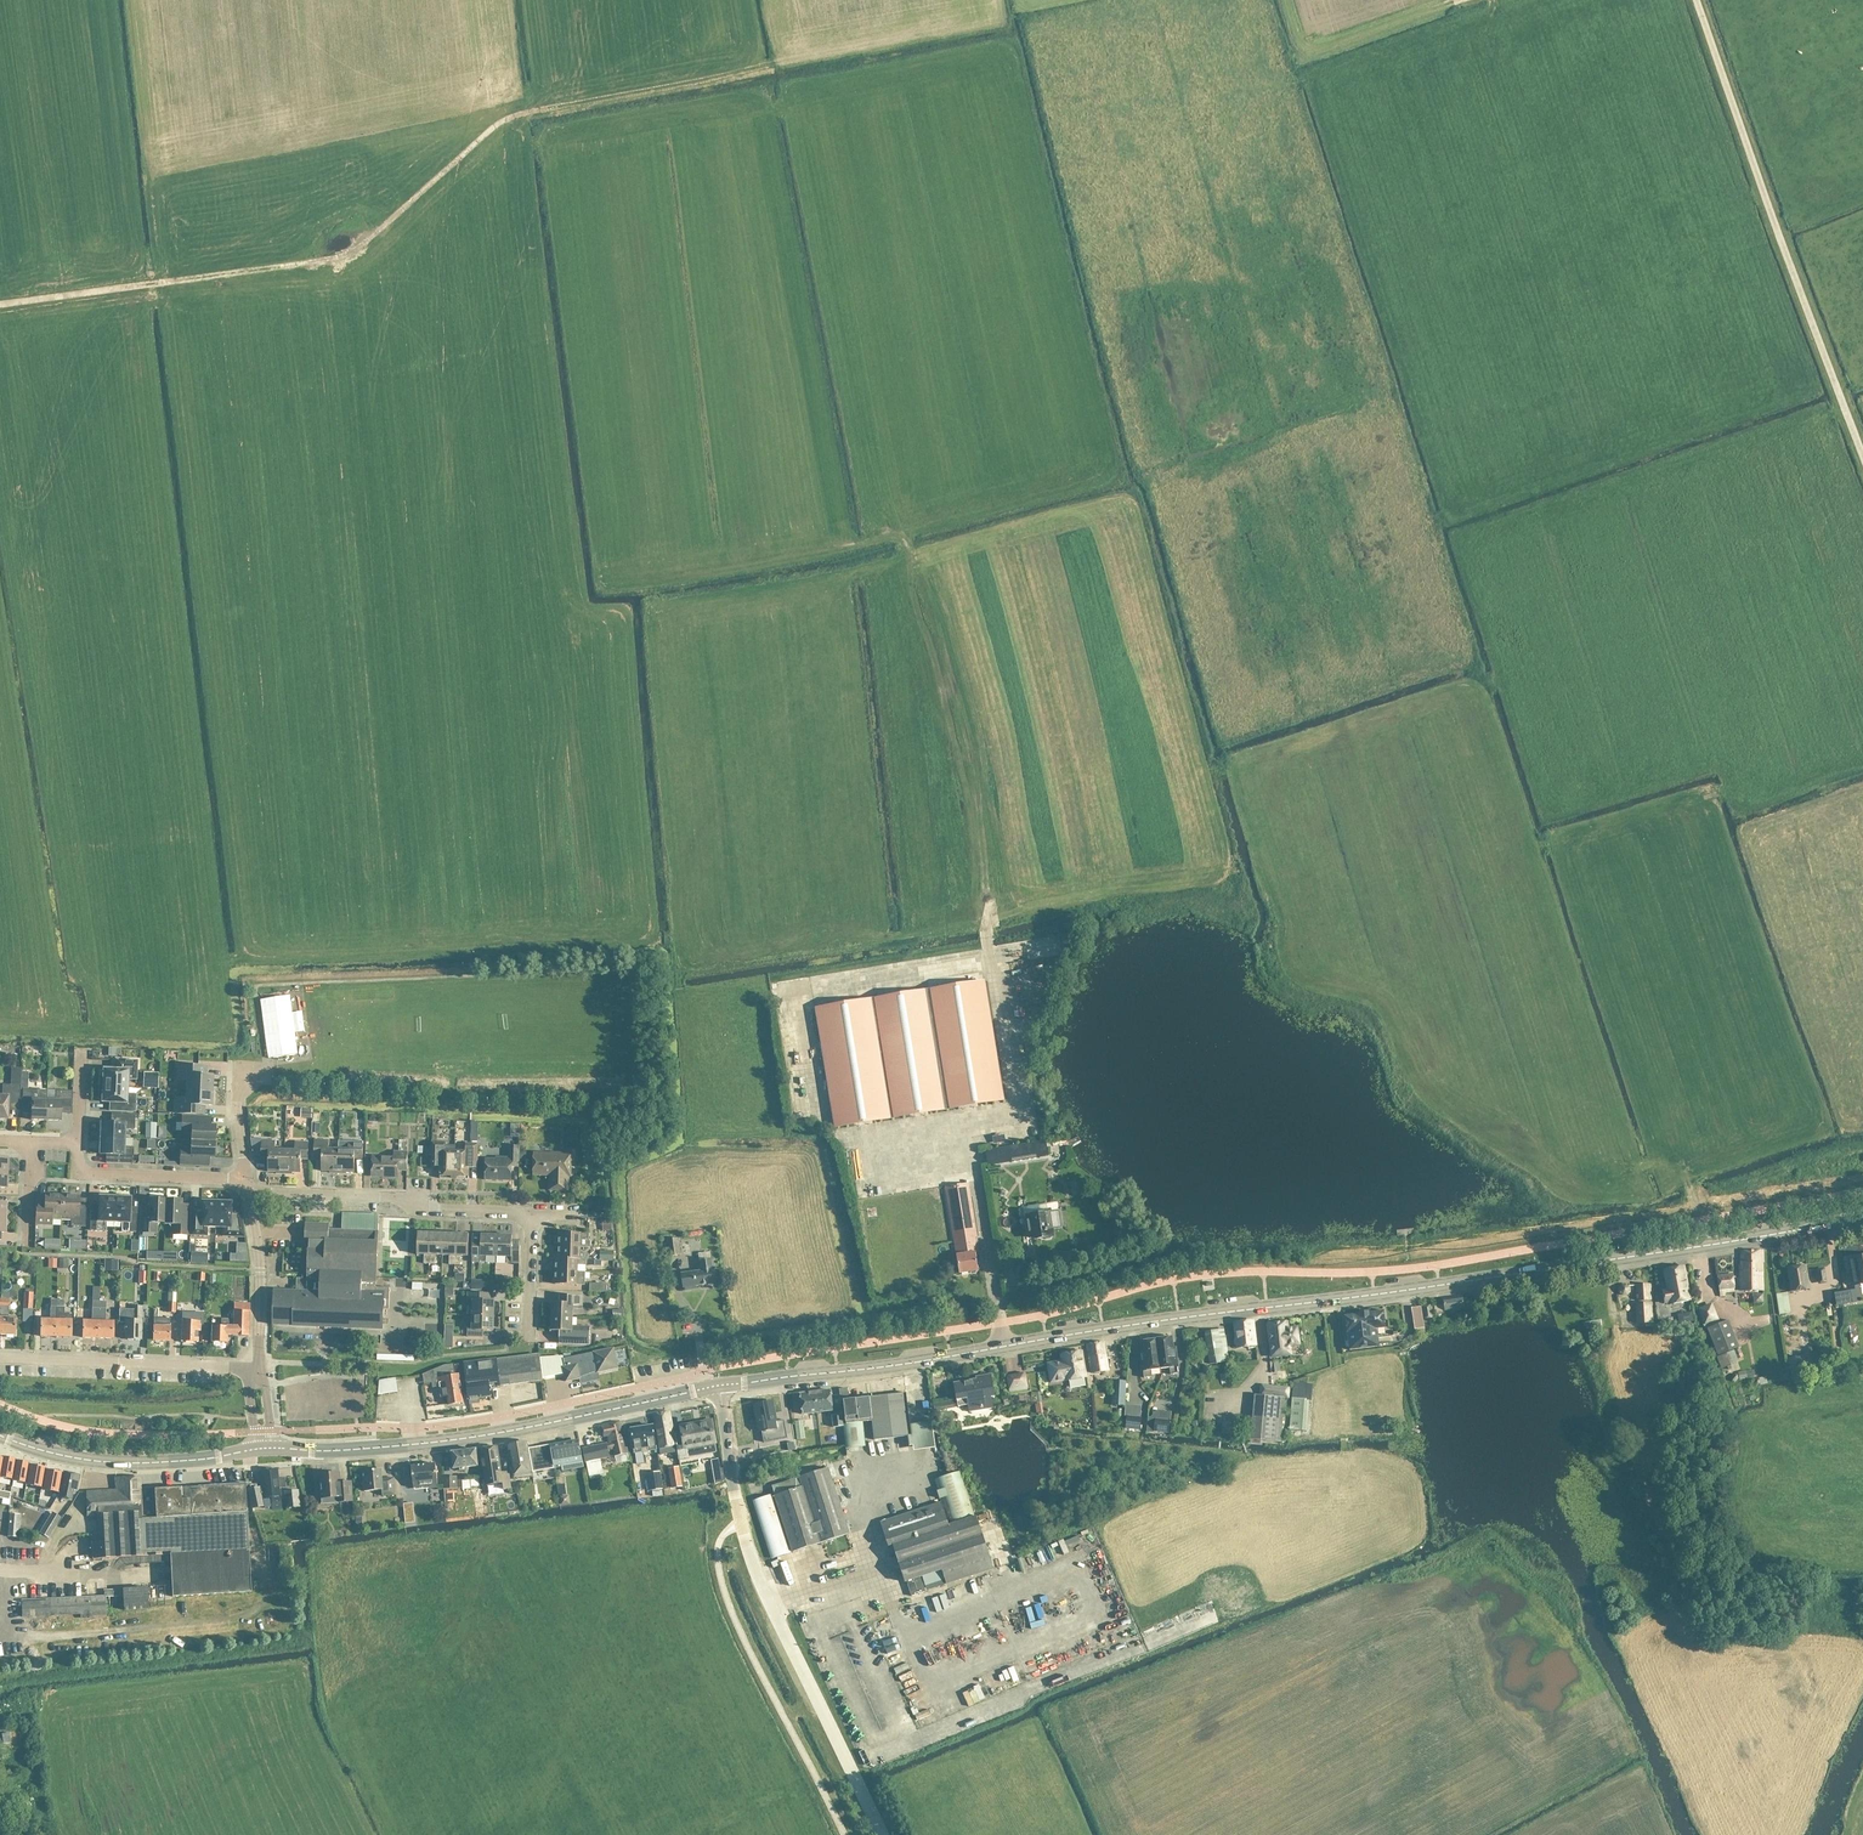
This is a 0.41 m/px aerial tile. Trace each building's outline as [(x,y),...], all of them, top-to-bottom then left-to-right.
[(834,1127),(1003,1100),(984,982),(815,1009),(834,1127)] [(99,1087),(126,1088),(127,1080),(135,1080),(136,1061),(119,1061),(118,1067),(115,1067),(115,1070),(103,1070),(102,1077),(99,1077),(99,1087)] [(186,1081),(185,1090),(211,1091),(212,1076),(197,1075),(198,1066),(178,1065),(177,1081),(186,1081)] [(157,1089),(158,1076),(145,1075),(144,1088),(157,1089)] [(7,1120),(7,1109),(17,1110),(18,1086),(2,1085),(2,1097),(0,1096),(0,1119),(7,1120)] [(126,1088),(99,1087),(99,1096),(102,1096),(101,1103),(117,1103),(119,1105),(119,1112),(134,1112),(135,1095),(126,1095),(126,1088)] [(45,1121),(46,1101),(46,1090),(37,1090),(22,1090),(21,1105),(31,1106),(31,1121),(45,1121)] [(211,1091),(185,1090),(185,1099),(176,1099),(176,1114),(196,1115),(196,1106),(211,1106),(211,1091)] [(72,1092),(55,1091),(55,1101),(46,1101),(45,1121),(60,1122),(60,1114),(71,1115),(72,1092)] [(1037,1103),(1041,1095),(1035,1092),(1031,1100),(1037,1103)] [(311,1119),(312,1111),(312,1109),(301,1109),(300,1118),(311,1119)] [(100,1138),(123,1139),(124,1130),(137,1130),(137,1125),(134,1125),(134,1115),(120,1114),(120,1122),(116,1121),(116,1124),(101,1123),(100,1138)] [(191,1141),(214,1142),(215,1127),(210,1126),(210,1118),(181,1117),(181,1133),(187,1133),(191,1137),(191,1141)] [(160,1134),(160,1119),(147,1119),(147,1134),(160,1134)] [(933,1134),(912,1135),(912,1148),(934,1147),(933,1134)] [(477,1146),(477,1136),(470,1136),(470,1144),(463,1144),(463,1152),(454,1152),(453,1179),(468,1180),(468,1159),(477,1160),(477,1146)] [(123,1139),(100,1138),(99,1155),(107,1155),(107,1163),(105,1163),(105,1164),(132,1165),(133,1148),(123,1148),(123,1139)] [(329,1174),(337,1174),(338,1150),(328,1149),(328,1141),(314,1140),(313,1157),(321,1158),(321,1171),(329,1172),(329,1174)] [(214,1142),(191,1141),(190,1146),(186,1149),(180,1149),(179,1165),(208,1166),(209,1158),(213,1158),(214,1142)] [(261,1142),(252,1142),(254,1157),(260,1157),(260,1158),(268,1158),(267,1172),(276,1172),(276,1174),(283,1175),(284,1150),(274,1150),(275,1142),(261,1141),(261,1142)] [(348,1150),(338,1150),(337,1174),(345,1174),(345,1172),(353,1172),(354,1159),(362,1159),(362,1142),(348,1141),(348,1150)] [(406,1170),(407,1142),(399,1141),(398,1153),(393,1153),(393,1158),(371,1157),(371,1177),(387,1177),(387,1178),(398,1178),(398,1170),(406,1170)] [(284,1150),(283,1175),(291,1175),(291,1173),(300,1173),(300,1159),(308,1160),(308,1143),(294,1142),(294,1151),(284,1150)] [(444,1179),(453,1179),(454,1152),(454,1146),(445,1146),(445,1143),(431,1143),(431,1158),(440,1159),(439,1176),(444,1176),(444,1179)] [(72,1159),(72,1148),(60,1147),(59,1159),(72,1159)] [(518,1167),(518,1147),(509,1147),(508,1158),(496,1158),(496,1160),(485,1160),(485,1180),(510,1181),(511,1167),(518,1167)] [(570,1177),(571,1154),(551,1154),(551,1155),(534,1154),(533,1175),(549,1175),(549,1191),(567,1191),(568,1177),(570,1177)] [(975,1253),(979,1252),(968,1183),(945,1187),(959,1274),(978,1271),(975,1253)] [(51,1226),(51,1220),(61,1220),(61,1216),(62,1196),(45,1195),(44,1209),(37,1208),(36,1225),(51,1226)] [(79,1197),(62,1196),(61,1216),(70,1216),(70,1227),(85,1227),(85,1210),(86,1203),(78,1203),(79,1197)] [(113,1198),(113,1222),(121,1223),(121,1232),(135,1233),(136,1214),(129,1214),(129,1199),(124,1198),(124,1196),(116,1196),(116,1198),(113,1198)] [(113,1222),(113,1198),(99,1197),(99,1213),(90,1212),(89,1231),(105,1232),(105,1222),(113,1222)] [(164,1224),(165,1200),(149,1199),(149,1207),(140,1207),(139,1233),(156,1234),(156,1228),(159,1224),(164,1224)] [(165,1200),(164,1224),(164,1225),(168,1225),(172,1229),(171,1235),(188,1236),(189,1206),(180,1205),(181,1201),(165,1200)] [(215,1228),(216,1202),(201,1202),(200,1218),(198,1218),(198,1221),(191,1220),(190,1236),(206,1236),(207,1228),(215,1228)] [(216,1202),(215,1228),(222,1228),(222,1237),(244,1238),(241,1222),(232,1222),(232,1219),(230,1219),(231,1203),(216,1202)] [(1028,1215),(1026,1216),(1029,1238),(1035,1237),(1035,1240),(1044,1238),(1045,1240),(1050,1239),(1051,1237),(1053,1237),(1052,1230),(1061,1229),(1058,1210),(1047,1212),(1028,1215)] [(376,1280),(378,1215),(341,1214),(341,1231),(328,1230),(325,1230),(325,1240),(308,1240),(308,1248),(305,1248),(303,1250),(302,1277),(306,1277),(306,1280),(316,1281),(372,1283),(376,1283),(376,1280)] [(602,1218),(601,1234),(616,1235),(617,1218),(602,1218)] [(325,1230),(328,1230),(328,1224),(305,1224),(304,1240),(308,1240),(325,1240),(325,1230)] [(429,1264),(430,1233),(417,1233),(416,1255),(423,1255),(423,1264),(429,1264)] [(430,1233),(429,1264),(434,1264),(434,1255),(441,1256),(442,1234),(430,1233)] [(589,1247),(590,1242),(588,1240),(588,1234),(580,1234),(559,1233),(558,1246),(580,1247),(589,1247)] [(442,1234),(441,1256),(449,1256),(448,1265),(455,1265),(455,1234),(442,1234)] [(455,1234),(455,1265),(460,1265),(460,1256),(467,1257),(468,1235),(455,1234)] [(485,1256),(495,1257),(496,1236),(480,1235),(480,1245),(472,1245),(471,1262),(484,1262),(485,1256)] [(512,1236),(496,1236),(495,1257),(506,1257),(506,1263),(519,1264),(519,1247),(511,1246),(512,1236)] [(244,1256),(249,1256),(249,1239),(235,1240),(235,1248),(244,1248),(244,1256)] [(680,1255),(678,1239),(667,1240),(669,1257),(680,1255)] [(580,1254),(580,1247),(558,1246),(558,1259),(555,1258),(555,1259),(587,1260),(588,1254),(580,1254)] [(145,1260),(162,1261),(163,1252),(145,1251),(145,1260)] [(1763,1263),(1762,1251),(1741,1252),(1740,1265),(1739,1265),(1740,1291),(1762,1292),(1761,1263),(1763,1263)] [(1833,1296),(1835,1308),(1861,1304),(1860,1294),(1858,1294),(1857,1284),(1858,1284),(1857,1280),(1862,1279),(1862,1256),(1850,1258),(1849,1258),(1847,1259),(1853,1292),(1833,1296)] [(555,1272),(577,1272),(577,1265),(600,1266),(600,1260),(587,1260),(555,1259),(555,1272)] [(695,1286),(716,1283),(714,1269),(713,1269),(711,1259),(699,1261),(700,1271),(680,1274),(682,1288),(684,1288),(684,1291),(695,1289),(695,1286)] [(1819,1259),(1810,1260),(1812,1274),(1820,1274),(1819,1259)] [(1662,1290),(1664,1304),(1668,1304),(1668,1305),(1691,1301),(1685,1266),(1662,1270),(1665,1289),(1662,1290)] [(1791,1292),(1807,1290),(1804,1266),(1788,1268),(1791,1292)] [(410,1278),(402,1279),(401,1271),(394,1271),(395,1290),(411,1290),(410,1278)] [(147,1272),(139,1272),(138,1272),(138,1284),(147,1285),(147,1272)] [(577,1272),(555,1272),(554,1285),(576,1285),(584,1285),(585,1273),(577,1272)] [(197,1273),(196,1281),(204,1283),(205,1274),(197,1273)] [(1719,1291),(1735,1289),(1733,1274),(1718,1275),(1719,1291)] [(273,1290),(272,1325),(293,1326),(293,1323),(303,1324),(360,1326),(360,1329),(382,1329),(382,1309),(388,1310),(389,1288),(372,1288),(372,1283),(316,1281),(306,1280),(306,1277),(302,1277),(302,1279),(297,1283),(297,1291),(273,1290)] [(471,1291),(479,1291),(479,1281),(471,1281),(471,1284),(471,1291)] [(491,1282),(490,1291),(505,1292),(505,1285),(494,1285),(494,1282),(491,1282)] [(607,1284),(590,1284),(589,1292),(607,1293),(607,1284)] [(1624,1285),(1623,1285),(1622,1286),(1621,1286),(1620,1287),(1619,1288),(1619,1289),(1619,1290),(1619,1291),(1619,1292),(1619,1293),(1620,1294),(1621,1295),(1622,1295),(1624,1296),(1625,1296),(1626,1295),(1627,1294),(1628,1293),(1629,1292),(1629,1291),(1629,1290),(1629,1288),(1628,1287),(1627,1286),(1626,1286),(1624,1285)] [(1649,1285),(1636,1286),(1637,1302),(1650,1300),(1649,1285)] [(472,1315),(493,1316),(493,1301),(484,1301),(484,1294),(468,1293),(468,1307),(472,1307),(472,1315)] [(32,1310),(33,1294),(24,1294),(23,1310),(32,1310)] [(15,1318),(8,1318),(9,1295),(1,1295),(1,1301),(0,1322),(0,1335),(14,1336),(15,1318)] [(551,1303),(551,1317),(572,1318),(572,1309),(582,1309),(582,1297),(568,1296),(556,1296),(556,1303),(551,1303)] [(1444,1312),(1463,1309),(1462,1297),(1442,1300),(1443,1305),(1434,1306),(1435,1315),(1444,1314),(1444,1312)] [(104,1322),(104,1303),(98,1302),(98,1312),(98,1322),(97,1339),(112,1339),(112,1322),(104,1322)] [(175,1304),(168,1303),(167,1315),(175,1315),(176,1304),(175,1304)] [(233,1304),(233,1320),(221,1319),(220,1327),(211,1326),(211,1343),(226,1343),(226,1336),(232,1336),(248,1337),(249,1304),(233,1304)] [(1650,1304),(1636,1305),(1637,1324),(1651,1323),(1650,1304)] [(1432,1305),(1422,1306),(1424,1320),(1433,1318),(1432,1305)] [(1705,1323),(1716,1319),(1711,1305),(1699,1309),(1705,1323)] [(124,1340),(140,1340),(141,1307),(132,1306),(132,1310),(119,1310),(118,1323),(125,1323),(124,1340)] [(1424,1328),(1420,1307),(1411,1308),(1414,1329),(1424,1328)] [(40,1337),(55,1337),(56,1320),(56,1308),(50,1308),(49,1320),(41,1320),(40,1337)] [(1361,1312),(1366,1348),(1378,1347),(1376,1329),(1385,1328),(1383,1311),(1368,1313),(1367,1312),(1361,1312)] [(202,1324),(203,1313),(182,1312),(182,1322),(181,1342),(197,1342),(197,1331),(199,1331),(199,1324),(202,1324)] [(1348,1350),(1366,1348),(1361,1312),(1358,1313),(1358,1314),(1343,1316),(1346,1333),(1348,1350)] [(1693,1321),(1691,1312),(1677,1315),(1679,1324),(1693,1321)] [(493,1316),(472,1315),(472,1324),(467,1324),(467,1337),(482,1338),(483,1330),(492,1331),(493,1316)] [(551,1317),(550,1331),(558,1331),(559,1331),(559,1344),(589,1345),(589,1327),(581,1327),(572,1327),(572,1318),(551,1317)] [(170,1319),(153,1319),(153,1327),(152,1341),(169,1341),(170,1319)] [(56,1320),(55,1337),(70,1338),(70,1321),(56,1320)] [(1601,1320),(1585,1322),(1586,1329),(1588,1329),(1589,1332),(1602,1331),(1601,1320)] [(1728,1320),(1708,1328),(1718,1355),(1738,1347),(1728,1320)] [(98,1322),(91,1321),(83,1321),(82,1338),(97,1339),(98,1322)] [(1254,1346),(1255,1346),(1252,1321),(1234,1323),(1237,1348),(1247,1347),(1248,1349),(1254,1348),(1254,1346)] [(1285,1323),(1268,1325),(1272,1356),(1289,1354),(1287,1345),(1297,1344),(1295,1329),(1286,1330),(1285,1323)] [(1206,1333),(1208,1351),(1219,1350),(1224,1349),(1222,1331),(1206,1333)] [(1156,1339),(1159,1369),(1169,1368),(1170,1375),(1177,1374),(1176,1367),(1177,1367),(1175,1348),(1173,1348),(1171,1337),(1156,1339)] [(1159,1369),(1156,1339),(1154,1339),(1154,1340),(1140,1342),(1142,1360),(1140,1360),(1141,1371),(1142,1371),(1143,1378),(1151,1377),(1150,1370),(1159,1369)] [(1091,1373),(1108,1371),(1103,1342),(1087,1345),(1091,1373)] [(565,1367),(562,1368),(565,1382),(580,1379),(579,1378),(594,1372),(597,1372),(597,1373),(617,1369),(613,1349),(563,1359),(565,1367)] [(1219,1350),(1208,1351),(1207,1351),(1207,1358),(1209,1366),(1222,1364),(1220,1355),(1219,1350)] [(1081,1351),(1060,1355),(1061,1361),(1047,1364),(1050,1383),(1065,1381),(1085,1378),(1081,1351)] [(1721,1369),(1727,1367),(1728,1370),(1731,1369),(1730,1366),(1731,1365),(1727,1356),(1732,1354),(1731,1351),(1716,1357),(1721,1369)] [(1830,1351),(1816,1353),(1818,1367),(1832,1365),(1830,1351)] [(496,1361),(463,1364),(468,1395),(469,1400),(489,1397),(488,1383),(508,1381),(509,1385),(542,1381),(539,1356),(496,1361)] [(462,1396),(468,1395),(463,1364),(452,1366),(452,1365),(443,1366),(436,1370),(437,1379),(439,1389),(440,1398),(447,1397),(448,1405),(463,1403),(462,1396)] [(437,1379),(436,1370),(422,1375),(424,1386),(431,1385),(432,1390),(439,1389),(437,1379)] [(990,1398),(994,1397),(990,1375),(979,1376),(980,1379),(953,1383),(957,1407),(967,1405),(969,1413),(992,1409),(990,1398)] [(1016,1375),(1006,1377),(1009,1392),(1018,1391),(1016,1375)] [(395,1380),(377,1383),(379,1397),(398,1394),(395,1380)] [(1125,1381),(1113,1381),(1113,1406),(1126,1405),(1125,1381)] [(1288,1428),(1288,1430),(1306,1432),(1306,1429),(1308,1400),(1311,1400),(1313,1385),(1293,1383),(1288,1428)] [(1260,1385),(1259,1396),(1284,1398),(1289,1399),(1290,1388),(1288,1388),(1289,1387),(1261,1384),(1261,1385),(1260,1385)] [(845,1389),(839,1389),(839,1395),(840,1401),(843,1401),(845,1422),(871,1419),(872,1421),(873,1435),(874,1440),(893,1438),(902,1437),(911,1436),(933,1433),(931,1423),(931,1422),(909,1424),(906,1393),(849,1400),(848,1392),(845,1392),(845,1389)] [(830,1390),(814,1392),(817,1413),(831,1411),(833,1427),(843,1426),(840,1401),(839,1395),(831,1396),(830,1390)] [(814,1392),(799,1394),(802,1415),(817,1413),(814,1392)] [(1250,1439),(1280,1442),(1284,1398),(1259,1396),(1254,1395),(1250,1439)] [(772,1403),(753,1406),(758,1431),(761,1431),(763,1443),(787,1439),(783,1421),(775,1422),(772,1403)] [(954,1409),(954,1404),(934,1406),(937,1424),(943,1423),(941,1411),(954,1409)] [(1141,1418),(1128,1416),(1129,1406),(1124,1406),(1123,1416),(1126,1416),(1125,1428),(1139,1430),(1141,1418)] [(669,1412),(653,1415),(659,1449),(660,1455),(676,1452),(675,1446),(669,1412)] [(1147,1417),(1146,1431),(1153,1432),(1168,1433),(1169,1421),(1154,1419),(1155,1418),(1147,1417)] [(688,1448),(715,1443),(711,1421),(680,1427),(681,1432),(674,1433),(678,1460),(690,1458),(688,1448)] [(796,1433),(797,1433),(798,1441),(804,1440),(803,1432),(804,1432),(803,1421),(795,1422),(796,1433)] [(607,1444),(581,1449),(584,1464),(586,1464),(600,1461),(610,1459),(609,1452),(612,1452),(613,1456),(628,1453),(621,1422),(613,1424),(605,1425),(601,1426),(600,1426),(603,1437),(608,1436),(610,1444),(607,1444)] [(862,1422),(844,1424),(846,1449),(865,1447),(862,1422)] [(649,1451),(656,1450),(652,1426),(630,1429),(634,1454),(643,1452),(644,1454),(648,1453),(649,1451)] [(526,1442),(507,1445),(512,1470),(513,1475),(553,1468),(549,1445),(528,1449),(526,1442)] [(557,1444),(549,1445),(553,1468),(561,1467),(562,1471),(583,1467),(582,1460),(578,1442),(557,1445),(557,1444)] [(497,1447),(480,1449),(485,1486),(502,1483),(503,1490),(511,1489),(509,1474),(501,1475),(497,1448),(497,1447)] [(463,1468),(477,1466),(476,1450),(451,1453),(453,1469),(459,1469),(459,1471),(464,1471),(463,1468)] [(0,1460),(0,1478),(11,1480),(13,1480),(16,1461),(15,1461),(16,1460),(1,1457),(0,1458),(0,1460)] [(11,1480),(11,1481),(24,1483),(26,1484),(29,1465),(29,1463),(16,1461),(13,1480),(11,1480)] [(600,1461),(586,1464),(589,1477),(589,1480),(603,1477),(603,1475),(600,1461)] [(428,1489),(437,1488),(435,1464),(411,1467),(413,1488),(428,1487),(428,1489)] [(24,1483),(24,1485),(41,1488),(42,1488),(46,1470),(45,1470),(45,1468),(29,1465),(26,1484),(24,1483)] [(682,1485),(680,1471),(679,1467),(670,1468),(673,1486),(682,1485)] [(796,1479),(771,1487),(774,1496),(792,1552),(849,1534),(836,1495),(830,1474),(828,1468),(824,1470),(796,1479)] [(41,1488),(40,1490),(59,1493),(62,1472),(62,1473),(46,1470),(42,1488),(41,1488)] [(280,1479),(278,1479),(276,1470),(260,1472),(263,1498),(280,1496),(279,1489),(281,1488),(280,1479)] [(382,1496),(395,1495),(393,1478),(381,1479),(381,1470),(362,1471),(364,1492),(381,1490),(382,1496)] [(59,1493),(56,1499),(70,1501),(72,1490),(76,1491),(79,1476),(62,1472),(59,1493)] [(648,1491),(662,1489),(659,1472),(645,1474),(648,1491)] [(943,1499),(952,1525),(974,1518),(962,1484),(958,1472),(934,1480),(938,1492),(937,1492),(939,1500),(943,1499)] [(322,1504),(352,1501),(350,1482),(340,1483),(339,1473),(320,1475),(322,1504)] [(850,1473),(839,1476),(842,1488),(852,1486),(850,1473)] [(92,1559),(169,1555),(248,1550),(245,1484),(140,1490),(139,1477),(114,1478),(115,1491),(86,1492),(87,1516),(97,1516),(98,1534),(91,1534),(92,1559)] [(457,1477),(443,1477),(443,1490),(456,1489),(457,1489),(457,1477)] [(249,1510),(251,1509),(252,1514),(264,1512),(263,1507),(260,1488),(246,1490),(249,1510)] [(284,1492),(285,1509),(299,1508),(298,1491),(284,1492)] [(2,1492),(1,1500),(8,1501),(9,1494),(2,1492)] [(483,1492),(474,1493),(475,1503),(484,1502),(483,1492)] [(790,1555),(775,1509),(771,1495),(754,1501),(774,1561),(790,1555)] [(945,1584),(991,1569),(993,1569),(976,1517),(974,1518),(952,1525),(948,1526),(941,1503),(880,1523),(887,1547),(892,1545),(904,1583),(906,1582),(919,1578),(941,1570),(945,1584)] [(40,1530),(39,1533),(48,1538),(50,1535),(60,1517),(50,1512),(40,1530)] [(7,1537),(17,1538),(19,1515),(9,1514),(7,1537)] [(413,1515),(405,1516),(405,1523),(414,1522),(413,1515)] [(172,1597),(250,1593),(248,1550),(169,1555),(172,1597)] [(924,1592),(919,1578),(906,1582),(910,1597),(924,1592)] [(147,1587),(122,1589),(122,1597),(123,1611),(148,1609),(147,1587)] [(45,1602),(21,1603),(21,1610),(21,1619),(48,1618),(48,1617),(51,1617),(80,1615),(80,1620),(91,1619),(91,1618),(106,1617),(105,1602),(105,1596),(103,1596),(64,1598),(45,1599),(45,1602)] [(1184,1617),(1189,1623),(1199,1615),(1204,1621),(1218,1610),(1209,1598),(1184,1617)] [(1125,1609),(1130,1629),(1140,1626),(1136,1607),(1125,1609)] [(1159,1635),(1147,1640),(1149,1645),(1161,1640),(1159,1635)] [(947,1678),(955,1705),(962,1703),(953,1676),(947,1678)] [(898,1755),(898,1743),(878,1743),(878,1755),(898,1755)]
